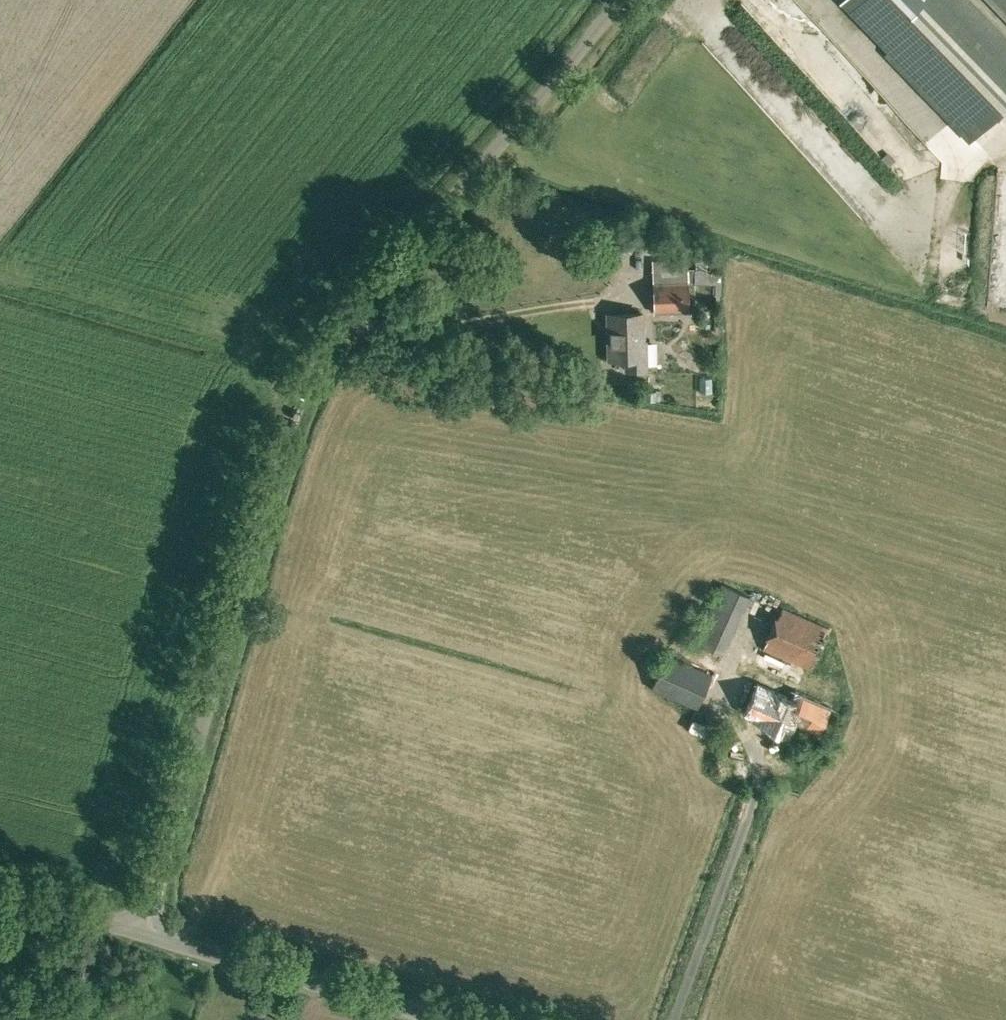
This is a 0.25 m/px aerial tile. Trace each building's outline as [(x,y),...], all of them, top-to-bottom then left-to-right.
[(842,2),(872,33),(972,137),(1005,104),(1005,37),(970,0),(844,0),(842,2)] [(1005,15),(1005,0),(991,0),(1005,15)] [(652,260),(653,280),(654,312),(689,310),(687,259),(652,260)] [(627,369),(646,369),(645,340),(643,340),(643,312),(608,313),(610,358),(626,358),(627,369)] [(723,655),(749,596),(722,583),(695,642),(723,655)] [(764,648),(813,669),(827,638),(825,636),(829,626),(782,605),(777,616),(775,615),(766,636),(768,637),(764,648)] [(697,708),(712,673),(667,653),(651,688),(697,708)] [(817,735),(829,707),(775,684),(771,692),(754,684),(740,715),(755,722),(753,726),(782,739),(789,723),(817,735)] [(134,966),(136,960),(126,957),(124,963),(134,966)]
